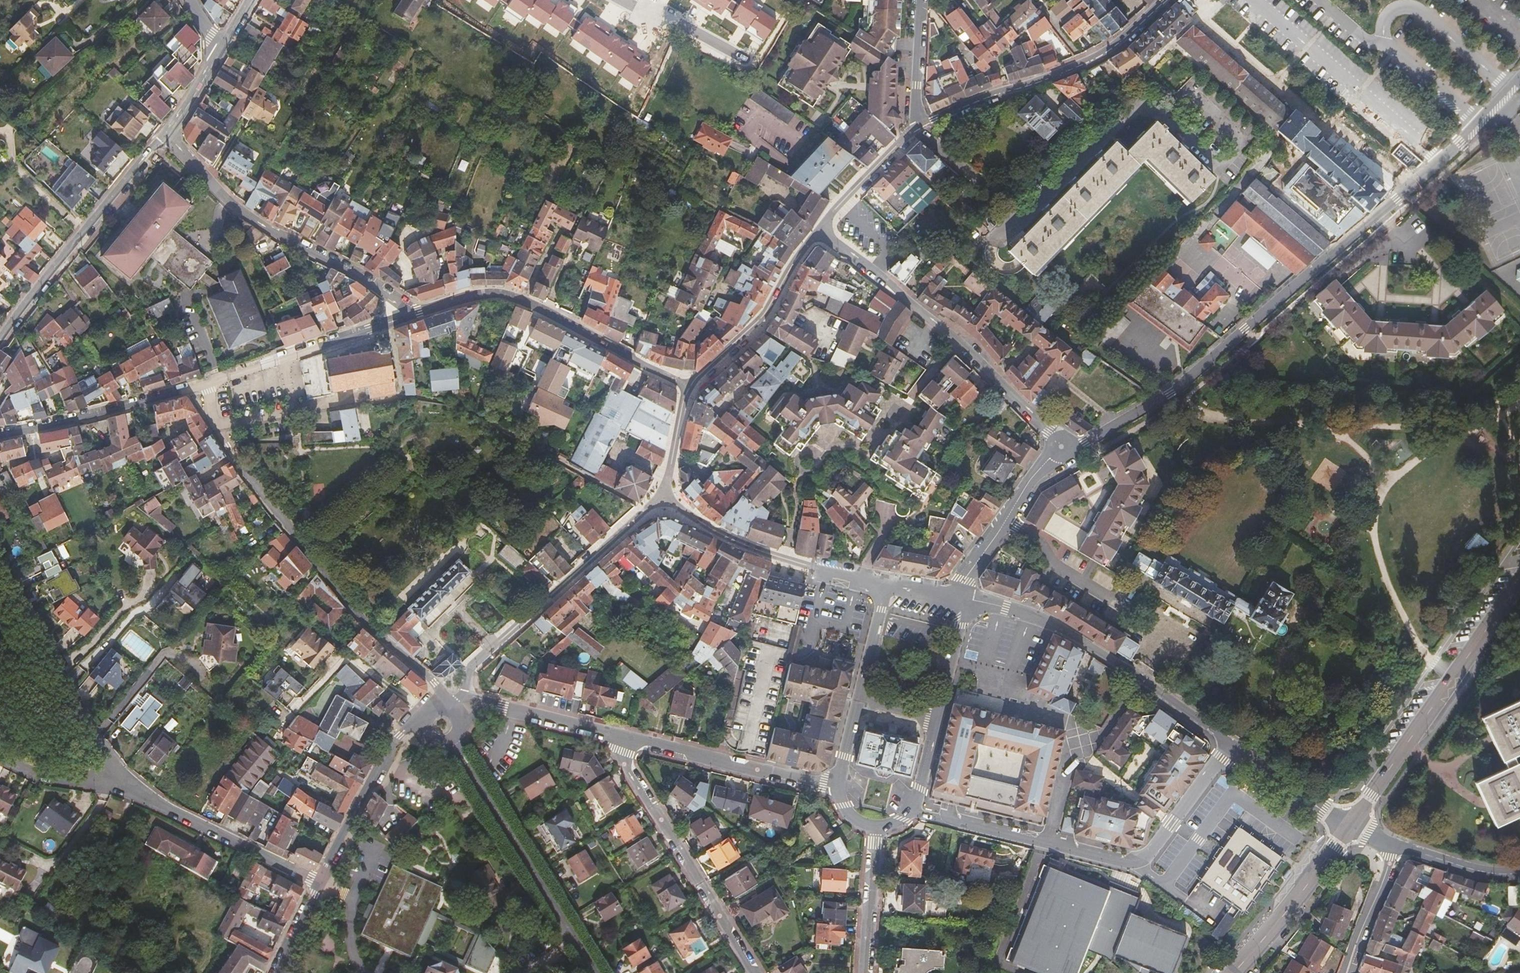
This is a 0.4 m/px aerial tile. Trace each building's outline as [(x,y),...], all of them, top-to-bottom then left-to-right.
[(219,26),(223,20),(217,17),(224,7),(213,0),(208,0),(207,2),(204,6),(219,26)] [(277,3),(274,0),(273,0),(264,0),(260,5),(271,12),(277,3)] [(311,0),(297,0),(294,5),(290,11),(300,18),(311,0)] [(425,0),(398,0),(391,11),(410,22),(422,4),(425,0)] [(493,9),(499,0),(480,0),(493,9)] [(520,24),(526,17),(537,0),(513,0),(504,13),(520,24)] [(556,7),(546,0),(537,0),(526,17),(542,28),(545,25),(556,7)] [(703,7),(710,12),(711,10),(721,16),(731,0),(707,0),(703,7)] [(763,7),(753,0),(743,0),(732,18),(748,29),(761,10),(763,7)] [(872,4),(870,4),(869,24),(864,30),(861,29),(857,35),(889,57),(895,49),(896,37),(897,37),(897,35),(899,35),(901,0),(872,0),(872,4)] [(983,12),(997,1),(996,0),(974,0),(983,12)] [(983,12),(989,20),(1010,44),(1018,36),(1018,35),(1023,30),(1021,27),(1023,25),(1027,30),(1041,19),(1035,11),(1036,10),(1028,0),(1023,0),(1014,8),(1017,11),(1004,23),(992,8),(999,3),(997,1),(983,12)] [(1128,22),(1110,0),(1070,0),(1068,2),(1078,14),(1090,28),(1099,20),(1111,35),(1128,22)] [(1187,0),(1179,0),(1128,48),(1129,48),(1143,62),(1144,63),(1190,19),(1189,17),(1196,10),(1187,0)] [(224,7),(228,10),(233,4),(228,1),(224,7)] [(170,18),(154,2),(135,21),(151,37),(170,18)] [(285,8),(290,11),(294,5),(289,2),(285,8)] [(545,25),(561,36),(578,12),(571,7),(569,9),(560,2),(556,7),(545,25)] [(1061,17),(1053,7),(1049,11),(1057,21),(1061,17)] [(39,14),(32,8),(10,30),(14,35),(11,39),(20,48),(25,43),(29,47),(41,36),(30,24),(39,14)] [(976,30),(959,8),(947,17),(955,29),(960,25),(969,39),(974,35),(978,32),(976,30)] [(748,29),(746,32),(763,43),(777,21),(761,10),(748,29)] [(974,14),(971,10),(969,12),(976,22),(979,20),(978,19),(974,14)] [(292,32),(300,18),(290,11),(286,17),(278,30),(289,37),(292,32)] [(1043,16),(1043,17),(1051,26),(1057,21),(1049,11),(1043,16)] [(1078,14),(1062,27),(1072,41),(1090,28),(1078,14)] [(263,25),(265,21),(255,15),(252,18),(255,19),(255,20),(263,25)] [(1041,19),(1027,30),(1030,40),(1032,40),(1051,26),(1043,17),(1041,19)] [(587,53),(604,29),(596,24),(595,27),(586,20),(570,42),(587,53)] [(1010,44),(989,20),(983,25),(1002,50),(1010,44)] [(1101,42),(1111,35),(1099,20),(1090,28),(1101,42)] [(815,35),(822,24),(820,22),(812,33),(815,35)] [(251,68),(265,77),(270,70),(272,71),(277,65),(274,63),(284,46),(262,32),(249,24),(245,30),(266,43),(250,68),(251,68)] [(869,77),(867,110),(879,121),(888,130),(899,118),(893,112),(896,60),(889,57),(857,35),(851,43),(841,37),(840,39),(831,33),(833,31),(822,24),(815,35),(812,33),(808,40),(805,39),(789,63),(791,65),(786,72),(789,75),(781,86),(791,93),(792,91),(801,96),(799,98),(810,106),(816,97),(818,98),(825,89),(823,87),(825,83),(828,85),(830,82),(837,80),(835,73),(845,58),(843,56),(848,47),(851,49),(857,53),(869,61),(879,68),(877,70),(875,70),(873,71),(872,74),(873,77),(869,77)] [(1002,50),(983,25),(976,30),(978,32),(974,35),(994,58),(1002,50)] [(963,42),(950,26),(937,34),(944,50),(950,47),(955,45),(957,47),(963,42)] [(153,113),(156,116),(164,108),(164,104),(190,75),(188,73),(181,66),(191,55),(195,51),(191,47),(197,40),(192,35),(193,34),(186,27),(175,38),(181,45),(171,55),(174,59),(164,69),(166,71),(138,100),(153,113)] [(1177,42),(1178,43),(1300,151),(1302,150),(1304,152),(1311,158),(1352,195),(1351,197),(1361,206),(1367,210),(1370,207),(1383,192),(1368,179),(1372,174),(1364,166),(1358,172),(1325,142),(1317,136),(1315,134),(1318,131),(1294,110),(1293,111),(1291,113),(1276,100),(1232,62),(1237,58),(1233,54),(1229,59),(1199,34),(1194,29),(1193,28),(1191,27),(1177,42)] [(292,51),(297,41),(296,41),(289,37),(278,30),(276,34),(265,28),(262,32),(284,46),(292,51)] [(611,35),(604,29),(587,53),(603,65),(605,63),(619,43),(610,37),(611,35)] [(289,37),(296,41),(299,37),(292,32),(289,37)] [(974,35),(969,39),(964,43),(979,61),(975,64),(983,73),(987,70),(989,68),(986,64),(994,58),(974,35)] [(73,57),(56,39),(36,58),(53,75),(73,57)] [(1032,40),(1030,40),(1020,45),(1025,59),(1038,55),(1037,51),(1032,40)] [(637,52),(638,50),(631,45),(629,47),(620,41),(619,43),(605,63),(621,74),(637,52)] [(1025,59),(1020,45),(1017,44),(1010,50),(1014,61),(1018,62),(1025,59)] [(1052,45),(1037,51),(1038,55),(1044,69),(1059,62),(1052,45)] [(845,58),(851,49),(848,47),(843,56),(845,58)] [(949,60),(966,97),(993,87),(991,82),(989,83),(987,76),(984,77),(983,73),(967,80),(956,56),(954,57),(950,47),(944,50),(949,60)] [(1143,62),(1129,48),(1108,60),(1123,77),(1127,77),(1130,74),(1132,76),(1139,69),(1138,67),(1143,62)] [(644,57),(637,52),(621,74),(620,76),(636,87),(652,65),(643,59),(644,57)] [(867,64),(869,61),(857,53),(855,56),(867,64)] [(181,66),(188,73),(197,62),(191,55),(181,66)] [(1038,55),(1025,59),(1018,62),(1005,67),(1009,81),(1013,80),(1019,79),(1022,78),(1027,76),(1031,75),(1045,71),(1044,69),(1038,55)] [(934,67),(927,69),(926,97),(932,111),(966,97),(949,60),(942,62),(947,75),(939,79),(934,67)] [(396,74),(398,76),(405,67),(398,62),(392,71),(396,74)] [(256,92),(265,77),(251,68),(244,80),(223,66),(220,71),(235,81),(255,93),(256,92)] [(1003,81),(1008,80),(1004,66),(998,67),(1003,81)] [(1102,70),(1098,66),(1089,70),(1094,77),(1102,70)] [(1152,71),(1147,66),(1142,71),(1147,77),(1152,71)] [(114,69),(108,74),(118,82),(123,77),(114,69)] [(987,70),(983,73),(984,77),(987,76),(989,83),(991,82),(993,87),(1002,83),(996,73),(992,75),(987,70)] [(240,117),(255,93),(235,81),(220,71),(214,81),(235,95),(240,99),(235,107),(223,99),(219,105),(225,110),(239,119),(240,117)] [(789,75),(786,72),(778,84),(781,86),(789,75)] [(1084,88),(1076,75),(1052,83),(1068,98),(1076,106),(1081,102),(1086,98),(1081,90),(1084,88)] [(1128,93),(1121,87),(1116,92),(1123,99),(1128,93)] [(787,124),(795,114),(757,88),(750,98),(787,124)] [(1114,91),(1110,94),(1112,96),(1120,105),(1123,102),(1114,91)] [(264,97),(256,92),(255,93),(240,117),(248,122),(251,118),(266,127),(276,111),(261,102),(264,97)] [(1059,119),(1035,96),(1018,113),(1043,137),(1044,136),(1047,139),(1062,123),(1059,120),(1059,119)] [(1120,105),(1112,96),(1105,103),(1113,112),(1120,105)] [(816,97),(810,106),(813,107),(818,98),(816,97)] [(1278,97),(1276,100),(1291,113),(1293,111),(1278,97)] [(1092,120),(1076,106),(1068,98),(1060,107),(1072,118),(1068,122),(1079,133),(1092,120)] [(149,118),(153,113),(138,100),(137,99),(133,105),(149,118)] [(223,143),(224,144),(239,119),(225,110),(223,113),(228,116),(223,124),(204,112),(206,107),(201,103),(189,122),(201,130),(209,135),(223,143)] [(131,140),(149,118),(133,105),(126,112),(119,107),(106,123),(120,134),(121,133),(131,140)] [(316,114),(304,106),(299,114),(311,121),(316,114)] [(851,155),(865,167),(878,154),(870,147),(863,139),(871,131),(879,121),(867,110),(865,109),(836,143),(851,155)] [(183,133),(191,146),(201,130),(189,122),(183,133)] [(1190,201),(1214,178),(1156,122),(1125,152),(1115,142),(1009,250),(1032,273),(1146,157),(1190,201)] [(723,155),(732,139),(703,123),(695,139),(704,144),(703,146),(715,153),(716,151),(723,155)] [(863,139),(870,147),(878,139),(871,131),(863,139)] [(202,158),(211,166),(223,143),(209,135),(201,147),(197,153),(202,158)] [(791,176),(817,192),(851,155),(836,143),(828,137),(791,176)] [(111,169),(121,156),(101,139),(91,152),(111,169)] [(939,158),(920,140),(906,154),(925,172),(930,167),(939,158)] [(1401,144),(1393,154),(1410,170),(1420,160),(1401,144)] [(286,152),(279,148),(269,166),(274,170),(281,158),(282,159),(286,152)] [(221,166),(247,182),(250,178),(257,164),(232,149),(221,166)] [(812,226),(830,201),(817,192),(791,176),(767,162),(758,156),(745,177),(757,186),(766,173),(789,187),(790,186),(808,197),(797,214),(812,226)] [(947,164),(939,158),(930,167),(935,172),(939,172),(947,164)] [(1311,158),(1288,184),(1340,231),(1367,210),(1351,197),(1352,195),(1311,158)] [(62,159),(51,173),(59,179),(57,181),(79,198),(89,187),(86,185),(89,181),(62,159)] [(938,194),(901,159),(883,176),(912,206),(919,213),(938,194)] [(294,186),(304,170),(296,165),(293,169),(286,165),(279,177),(294,186)] [(286,201),(294,186),(279,177),(266,170),(258,183),(253,193),(246,205),(253,210),(265,189),(277,196),(268,203),(261,216),(272,223),(274,221),(286,201)] [(732,188),(740,175),(733,170),(726,184),(732,188)] [(912,206),(883,176),(872,187),(902,216),(912,206)] [(258,183),(250,178),(247,182),(244,188),(253,193),(258,183)] [(190,205),(200,193),(182,179),(172,190),(163,183),(102,256),(130,281),(150,257),(190,290),(199,279),(211,288),(214,296),(209,299),(229,346),(265,331),(239,271),(220,279),(220,281),(218,283),(205,273),(213,263),(174,230),(192,207),(190,205)] [(1314,257),(1329,243),(1255,179),(1243,192),(1246,195),(1257,206),(1256,207),(1314,257)] [(337,193),(323,184),(317,194),(311,190),(309,193),(299,186),(298,189),(294,186),(286,201),(296,207),(296,209),(309,217),(319,223),(319,222),(328,208),(334,198),(337,193)] [(1335,237),(1340,231),(1288,184),(1283,190),(1335,237)] [(1257,206),(1246,195),(1244,197),(1256,207),(1257,206)] [(335,227),(352,199),(349,197),(345,204),(334,198),(328,208),(319,222),(326,226),(316,242),(324,246),(335,227)] [(359,200),(354,197),(352,199),(335,227),(324,246),(333,250),(341,235),(346,239),(345,241),(348,244),(342,255),(350,259),(355,249),(357,244),(371,215),(361,209),(357,217),(352,213),(359,200)] [(1256,207),(1244,197),(1241,201),(1253,211),(1256,207)] [(296,207),(286,201),(274,221),(284,227),(291,215),(296,215),(296,209),(296,207)] [(1294,274),(1314,257),(1256,207),(1253,211),(1250,213),(1236,201),(1220,219),(1235,231),(1239,227),(1243,230),(1252,237),(1256,233),(1269,244),(1265,249),(1290,270),(1294,274)] [(570,229),(577,216),(558,205),(555,208),(546,203),(535,223),(546,228),(552,219),(570,229)] [(995,207),(990,203),(985,208),(990,213),(995,207)] [(919,213),(912,206),(902,216),(901,217),(908,223),(919,213)] [(32,211),(27,207),(13,222),(33,241),(43,231),(47,226),(32,211)] [(380,211),(375,208),(371,215),(377,219),(380,211)] [(985,208),(969,224),(974,229),(990,213),(985,208)] [(794,250),(812,226),(797,214),(790,209),(782,219),(768,209),(757,225),(761,227),(765,229),(794,250)] [(720,210),(708,234),(719,239),(726,226),(740,233),(753,240),(759,230),(720,210)] [(448,216),(435,211),(430,226),(442,230),(448,216)] [(377,219),(371,215),(357,244),(374,255),(384,242),(376,236),(382,222),(377,219)] [(13,222),(7,217),(3,221),(10,228),(7,232),(22,247),(17,252),(9,261),(5,265),(5,266),(17,275),(20,272),(23,275),(34,283),(40,276),(24,265),(39,249),(40,247),(37,244),(33,241),(13,222)] [(309,224),(316,228),(319,223),(309,217),(305,225),(309,224)] [(607,230),(583,217),(583,218),(574,236),(573,238),(581,242),(583,239),(590,243),(589,246),(598,251),(607,230)] [(385,218),(382,222),(376,236),(384,242),(393,222),(385,218)] [(244,231),(252,245),(265,235),(259,231),(251,226),(243,221),(241,224),(244,231)] [(500,223),(494,236),(498,237),(501,231),(504,232),(506,226),(500,223)] [(546,228),(535,223),(528,235),(546,244),(553,232),(546,228)] [(301,234),(309,239),(316,228),(309,224),(305,225),(301,234)] [(456,241),(456,227),(429,237),(434,250),(437,249),(448,246),(448,251),(446,252),(450,273),(443,275),(443,279),(445,293),(457,289),(456,241)] [(1239,227),(1235,231),(1239,235),(1243,230),(1239,227)] [(785,263),(794,250),(765,229),(755,244),(761,248),(763,244),(768,247),(763,254),(765,256),(758,267),(755,266),(752,269),(742,264),(739,270),(743,272),(772,287),(780,271),(785,263)] [(43,231),(33,241),(37,244),(46,235),(43,231)] [(61,249),(66,243),(55,233),(50,239),(61,249)] [(1252,237),(1265,249),(1269,244),(1256,233),(1252,237)] [(696,254),(691,265),(717,277),(723,266),(709,260),(715,248),(719,239),(708,234),(697,254),(696,254)] [(1216,242),(1207,234),(1200,243),(1209,251),(1216,242)] [(528,235),(522,248),(539,256),(546,244),(528,235)] [(434,250),(429,237),(410,246),(405,251),(413,262),(419,279),(421,286),(443,279),(443,275),(441,266),(434,250)] [(572,240),(568,238),(566,237),(563,242),(569,246),(572,240)] [(966,237),(958,244),(964,250),(971,243),(966,237)] [(390,239),(388,243),(392,247),(385,257),(391,262),(402,249),(390,239)] [(736,247),(719,239),(715,248),(731,256),(736,247)] [(466,249),(456,241),(457,289),(470,286),(486,285),(486,272),(486,271),(486,268),(475,269),(473,260),(466,256),(466,249)] [(384,242),(374,255),(365,267),(381,276),(391,262),(385,257),(392,247),(388,243),(384,242)] [(560,250),(566,253),(569,246),(563,242),(560,250)] [(17,252),(7,243),(0,250),(0,253),(5,258),(9,261),(17,252)] [(825,271),(834,257),(818,245),(815,247),(802,264),(789,289),(804,295),(807,288),(815,291),(815,290),(832,296),(825,311),(838,317),(844,305),(841,300),(841,299),(841,298),(844,290),(820,280),(824,273),(825,271)] [(485,258),(490,261),(492,262),(496,254),(491,252),(493,248),(489,246),(485,258)] [(915,250),(913,252),(921,259),(922,260),(928,253),(919,246),(915,250)] [(521,248),(516,258),(524,262),(534,268),(539,256),(522,248),(521,248)] [(362,253),(355,249),(350,259),(358,263),(362,253)] [(897,262),(888,271),(902,283),(909,274),(913,269),(921,259),(913,252),(901,264),(897,262)] [(937,275),(950,260),(953,256),(949,253),(948,252),(931,269),(937,275)] [(486,272),(486,285),(504,285),(516,258),(510,255),(502,272),(486,272)] [(550,265),(559,269),(563,259),(555,255),(550,265)] [(967,275),(970,271),(953,256),(950,260),(967,275)] [(265,267),(270,277),(281,272),(290,267),(285,258),(265,267)] [(516,258),(504,285),(523,291),(534,268),(524,262),(516,258)] [(547,263),(538,282),(550,287),(559,269),(550,265),(547,263)] [(603,270),(592,265),(585,287),(602,294),(595,312),(587,308),(582,319),(582,321),(604,333),(617,295),(621,282),(602,274),(603,270)] [(691,265),(679,291),(688,296),(690,293),(706,301),(717,277),(691,265)] [(2,296),(3,297),(23,275),(20,272),(17,275),(5,266),(0,272),(0,278),(6,284),(0,290),(0,295),(2,296)] [(91,297),(106,286),(91,266),(77,278),(91,297)] [(1173,280),(1159,267),(1147,281),(1171,300),(1181,289),(1179,288),(1172,284),(1170,283),(1173,280)] [(326,278),(332,289),(342,281),(345,276),(330,269),(326,278)] [(737,284),(742,274),(732,269),(726,280),(735,286),(737,284)] [(937,275),(931,269),(919,281),(923,285),(915,293),(920,297),(919,299),(940,312),(950,300),(937,292),(945,283),(937,275)] [(397,287),(401,278),(394,272),(391,270),(385,279),(397,287)] [(279,292),(284,303),(297,297),(281,272),(270,277),(279,292)] [(762,305),(772,287),(743,272),(742,274),(737,284),(748,290),(745,297),(762,306),(762,305)] [(991,287),(972,272),(963,283),(983,298),(991,287)] [(1191,292),(1198,299),(1217,279),(1209,272),(1191,292)] [(1176,278),(1172,284),(1179,288),(1182,282),(1176,278)] [(443,279),(421,286),(419,287),(411,289),(406,291),(417,299),(419,300),(421,301),(445,293),(443,279)] [(562,290),(580,298),(585,287),(568,279),(562,290)] [(1360,309),(1334,279),(1314,297),(1325,308),(1322,311),(1321,314),(1333,327),(1336,328),(1339,325),(1349,336),(1357,345),(1362,346),(1362,349),(1363,351),(1381,353),(1384,351),(1384,347),(1400,348),(1407,348),(1423,349),(1423,353),(1426,355),(1442,356),(1445,354),(1445,350),(1453,349),(1460,343),(1472,332),(1475,335),(1479,335),(1491,325),(1491,320),(1489,317),(1500,307),(1483,289),(1443,325),(1370,320),(1360,309)] [(360,300),(369,291),(357,281),(349,286),(354,296),(360,300)] [(1171,300),(1147,281),(1129,301),(1188,347),(1205,325),(1200,321),(1171,300)] [(538,282),(531,294),(544,300),(550,287),(538,282)] [(1181,289),(1171,300),(1200,321),(1209,311),(1211,313),(1228,295),(1215,283),(1198,301),(1182,287),(1181,289)] [(353,303),(356,305),(360,300),(354,296),(349,286),(334,293),(332,295),(340,310),(353,303)] [(670,287),(667,294),(671,296),(676,298),(679,291),(676,290),(670,287)] [(1022,310),(991,287),(983,298),(972,314),(963,327),(973,335),(977,338),(981,343),(998,362),(1012,347),(1008,342),(1003,346),(985,326),(995,313),(997,315),(998,314),(1004,318),(1002,322),(1006,325),(1009,322),(1040,348),(1032,358),(1029,355),(1016,369),(1012,366),(1006,373),(1013,383),(1017,387),(1021,392),(1031,401),(1041,387),(1056,367),(1071,348),(1041,325),(1053,310),(1036,296),(1026,308),(1025,307),(1022,310)] [(315,312),(327,332),(337,328),(332,314),(322,294),(318,288),(306,293),(314,310),(315,312)] [(322,294),(332,314),(340,310),(332,295),(334,293),(332,289),(322,294)] [(804,295),(789,289),(786,297),(777,314),(792,323),(802,304),(804,295)] [(886,315),(897,301),(880,290),(868,306),(886,315)] [(370,315),(382,301),(369,291),(360,300),(356,305),(370,315)] [(659,291),(655,299),(667,305),(671,296),(667,294),(659,291)] [(676,298),(690,306),(700,311),(701,311),(703,309),(706,301),(690,293),(688,296),(679,291),(676,298)] [(308,312),(314,310),(306,293),(297,297),(303,314),(308,312)] [(960,298),(954,294),(950,300),(956,304),(960,298)] [(617,295),(604,333),(619,342),(628,320),(634,323),(636,317),(628,313),(632,302),(617,295)] [(671,296),(667,305),(666,306),(671,309),(685,316),(690,306),(676,298),(671,296)] [(749,320),(756,313),(741,304),(731,301),(730,303),(719,297),(715,304),(726,309),(721,319),(742,329),(749,320)] [(756,313),(762,306),(745,297),(741,304),(756,313)] [(1325,308),(1314,297),(1311,299),(1322,311),(1325,308)] [(147,321),(174,309),(168,298),(141,311),(147,321)] [(956,304),(950,300),(940,312),(948,317),(949,317),(963,327),(972,314),(956,304)] [(904,323),(912,313),(897,301),(886,315),(883,318),(875,333),(877,335),(892,346),(902,326),(904,323)] [(867,330),(875,333),(883,318),(846,302),(844,305),(838,317),(849,322),(867,330)] [(343,320),(346,327),(372,318),(370,315),(356,305),(346,312),(348,316),(343,320)] [(484,362),(488,364),(493,354),(466,341),(479,305),(455,310),(456,330),(457,350),(466,354),(484,362)] [(517,306),(509,323),(525,330),(533,313),(517,306)] [(1503,310),(1500,307),(1489,317),(1491,320),(1503,310)] [(54,321),(68,336),(75,330),(77,333),(85,326),(85,324),(88,321),(84,316),(80,319),(71,309),(63,316),(62,314),(54,321)] [(704,321),(708,312),(703,309),(701,311),(700,311),(695,317),(703,320),(704,321)] [(122,322),(130,317),(125,310),(117,315),(122,322)] [(456,330),(455,310),(424,320),(429,338),(456,330)] [(706,323),(708,324),(717,316),(708,312),(704,321),(706,323)] [(1130,321),(1119,312),(1098,335),(1109,345),(1130,321)] [(276,325),(287,346),(297,342),(322,334),(309,314),(276,325)] [(792,323),(777,314),(767,330),(793,347),(803,330),(792,323)] [(39,326),(43,330),(49,325),(54,321),(48,315),(39,326)] [(724,346),(742,329),(721,319),(718,317),(717,316),(708,324),(709,325),(716,332),(713,335),(724,346)] [(690,344),(692,344),(693,342),(706,323),(704,321),(703,320),(695,317),(679,340),(684,342),(690,344)] [(601,349),(540,319),(531,337),(558,350),(553,359),(552,359),(538,387),(539,388),(550,393),(564,399),(567,391),(559,387),(569,367),(567,366),(570,361),(579,365),(577,367),(594,375),(598,367),(600,365),(607,352),(601,349)] [(424,320),(418,323),(423,340),(429,338),(424,320)] [(61,343),(64,347),(74,342),(68,336),(54,321),(49,325),(60,338),(59,340),(61,343)] [(856,356),(863,340),(867,330),(849,322),(837,347),(856,356)] [(418,323),(409,326),(412,357),(429,356),(429,350),(425,348),(425,346),(422,346),(421,341),(423,340),(418,323)] [(1339,325),(1336,328),(1346,339),(1349,336),(1339,325)] [(405,395),(416,394),(415,390),(412,357),(409,326),(395,330),(405,395)] [(636,351),(648,358),(650,345),(655,346),(655,344),(657,335),(642,330),(636,351)] [(793,347),(807,356),(815,344),(819,339),(803,330),(793,347)] [(863,340),(871,344),(875,333),(867,330),(863,340)] [(1462,346),(1475,335),(1472,332),(1460,343),(1462,346)] [(785,347),(765,333),(751,346),(761,355),(770,361),(773,363),(785,347)] [(697,370),(724,346),(713,335),(708,339),(706,338),(700,344),(699,344),(692,344),(683,369),(697,370)] [(1349,336),(1346,339),(1354,349),(1362,349),(1362,346),(1357,345),(1349,336)] [(148,338),(135,344),(138,351),(151,344),(148,338)] [(658,363),(683,369),(692,344),(690,344),(684,342),(679,340),(675,349),(659,345),(655,344),(655,346),(650,345),(648,358),(658,363)] [(368,386),(371,399),(396,394),(388,341),(378,343),(378,345),(375,346),(374,347),(373,348),(373,352),(327,360),(332,392),(368,386)] [(181,382),(185,381),(181,369),(179,370),(178,366),(178,365),(173,355),(162,342),(129,359),(131,361),(139,376),(161,364),(165,362),(170,371),(167,374),(173,385),(181,382)] [(185,381),(202,375),(196,359),(189,342),(179,345),(181,353),(173,355),(178,365),(178,366),(179,370),(181,369),(185,381)] [(58,353),(64,347),(61,343),(55,349),(58,353)] [(501,343),(491,366),(506,373),(511,363),(513,364),(519,351),(501,343)] [(1453,354),(1462,346),(1460,343),(1453,349),(1445,350),(1445,354),(1453,354)] [(818,346),(815,344),(807,356),(810,357),(818,346)] [(870,373),(889,384),(900,363),(904,365),(908,357),(892,346),(887,354),(883,352),(870,373)] [(79,383),(69,358),(64,347),(58,353),(65,369),(54,375),(61,392),(66,390),(80,384),(79,383)] [(829,363),(851,368),(856,356),(837,347),(829,363)] [(764,362),(749,348),(733,363),(737,367),(744,374),(748,370),(754,377),(757,380),(766,371),(761,366),(763,364),(762,364),(764,362)] [(1080,355),(1071,348),(1056,367),(1069,377),(1083,359),(1084,358),(1080,355)] [(1086,349),(1080,355),(1084,358),(1083,359),(1088,363),(1094,355),(1086,349)] [(457,356),(464,359),(466,354),(457,350),(457,356)] [(1,351),(0,353),(0,380),(1,381),(3,377),(15,361),(1,351)] [(801,358),(792,351),(776,371),(774,373),(768,369),(766,371),(781,382),(782,383),(783,382),(787,377),(801,358)] [(22,352),(15,361),(3,377),(9,378),(13,386),(6,392),(9,397),(36,388),(25,359),(22,352)] [(616,377),(610,389),(619,394),(622,389),(623,390),(628,383),(635,382),(636,381),(641,372),(607,352),(600,365),(610,371),(609,373),(616,377)] [(480,370),(484,362),(466,354),(464,359),(462,362),(480,370)] [(918,395),(930,407),(935,409),(951,393),(965,378),(972,370),(955,355),(940,371),(941,372),(939,374),(939,377),(938,377),(938,380),(935,383),(932,380),(918,395)] [(1094,355),(1088,363),(1091,365),(1097,357),(1094,355)] [(32,356),(25,359),(36,388),(41,402),(54,396),(59,393),(52,376),(42,380),(32,356)] [(806,360),(801,358),(787,377),(795,383),(798,378),(804,382),(811,373),(811,367),(806,364),(806,360)] [(129,382),(139,376),(131,361),(120,367),(125,374),(129,382)] [(161,364),(167,374),(170,371),(165,362),(161,364)] [(737,367),(733,363),(699,393),(696,400),(712,407),(716,402),(734,386),(736,388),(747,379),(750,382),(754,377),(748,370),(744,374),(737,367)] [(120,367),(97,379),(104,392),(109,401),(122,398),(118,392),(116,389),(121,386),(123,389),(127,386),(126,383),(129,382),(125,374),(120,367)] [(432,391),(458,389),(457,368),(446,369),(430,371),(432,391)] [(740,433),(748,425),(754,417),(751,415),(755,409),(757,408),(760,411),(767,402),(781,384),(782,383),(781,382),(766,371),(757,380),(754,383),(753,383),(753,384),(752,389),(744,398),(743,399),(736,403),(734,403),(745,412),(738,420),(736,418),(729,425),(740,433)] [(1222,387),(1232,378),(1227,372),(1217,381),(1222,387)] [(104,392),(97,379),(94,374),(79,383),(80,384),(84,395),(86,401),(104,392)] [(54,375),(52,376),(59,393),(61,392),(54,375)] [(144,392),(165,386),(161,375),(140,382),(144,392)] [(639,395),(672,413),(673,413),(676,398),(677,390),(649,377),(639,395)] [(965,378),(951,393),(964,406),(978,391),(965,378)] [(84,395),(80,384),(66,390),(61,392),(65,401),(84,395)] [(877,398),(874,396),(858,385),(856,388),(853,393),(846,388),(838,398),(837,400),(836,401),(831,401),(829,402),(826,406),(831,410),(827,416),(833,420),(834,422),(838,417),(846,422),(843,427),(856,435),(859,430),(864,433),(877,414),(872,411),(875,406),(873,404),(875,400),(877,398)] [(1041,387),(1031,401),(1036,405),(1040,400),(1047,391),(1041,387)] [(36,388),(9,397),(0,410),(1,412),(7,426),(18,424),(18,423),(14,414),(17,413),(17,411),(32,407),(35,420),(47,417),(41,402),(36,388)] [(548,398),(550,393),(539,388),(537,393),(548,398)] [(458,389),(459,399),(470,399),(469,389),(458,389)] [(639,501),(652,478),(631,466),(626,468),(622,474),(602,463),(615,438),(623,441),(624,441),(625,441),(629,432),(644,439),(637,452),(659,465),(664,449),(672,413),(639,395),(637,398),(623,390),(622,389),(619,394),(610,389),(598,413),(596,412),(595,414),(570,463),(576,466),(639,501)] [(563,404),(564,400),(564,399),(550,393),(548,398),(537,393),(533,403),(537,405),(538,409),(539,418),(540,418),(549,417),(550,424),(556,424),(558,423),(558,421),(564,420),(564,423),(568,422),(572,412),(561,407),(563,404)] [(804,404),(803,402),(793,394),(788,400),(783,396),(769,414),(781,424),(780,425),(780,426),(780,428),(780,429),(781,430),(771,441),(787,453),(793,446),(798,440),(801,443),(813,429),(809,426),(813,420),(817,416),(811,411),(816,406),(811,402),(807,402),(804,404)] [(69,412),(88,407),(86,401),(84,395),(65,401),(66,406),(69,412)] [(836,401),(837,400),(832,397),(829,397),(820,398),(806,399),(804,401),(803,402),(804,404),(807,402),(811,402),(816,406),(811,411),(817,416),(813,420),(816,423),(824,422),(833,420),(827,416),(831,410),(826,406),(829,402),(831,401),(836,401)] [(199,443),(211,435),(204,424),(193,409),(187,398),(186,398),(183,398),(153,406),(157,424),(186,417),(190,430),(199,443)] [(712,407),(696,400),(688,420),(703,425),(704,425),(706,427),(717,415),(710,409),(712,407)] [(745,412),(734,403),(733,402),(726,410),(727,411),(736,418),(738,420),(745,412)] [(573,409),(563,404),(561,407),(572,412),(573,409)] [(875,406),(872,411),(877,414),(880,409),(875,406)] [(930,480),(935,472),(916,459),(923,448),(926,450),(930,443),(929,443),(946,416),(935,409),(930,407),(926,413),(925,412),(922,417),(923,419),(917,427),(914,426),(910,431),(905,428),(901,435),(896,432),(892,438),(888,436),(881,447),(879,446),(870,460),(876,464),(877,463),(888,470),(885,475),(898,483),(904,487),(915,493),(917,489),(922,492),(928,483),(923,480),(926,477),(930,480)] [(312,432),(313,443),(343,442),(360,439),(354,408),(330,412),(331,422),(337,422),(338,431),(333,431),(312,432)] [(727,411),(721,418),(729,425),(736,418),(727,411)] [(1080,433),(1093,426),(1080,417),(1082,413),(1078,411),(1075,414),(1072,412),(1068,413),(1062,422),(1080,433)] [(128,440),(124,415),(109,419),(113,448),(106,451),(113,463),(126,457),(142,449),(136,437),(128,440)] [(721,418),(717,415),(706,427),(729,446),(740,433),(729,425),(721,418)] [(540,425),(550,424),(549,417),(540,418),(540,425)] [(838,417),(834,422),(843,427),(846,422),(838,417)] [(703,425),(688,420),(682,447),(696,450),(703,425)] [(818,425),(816,423),(813,420),(809,426),(813,429),(814,430),(818,425)] [(161,440),(157,424),(147,427),(152,444),(155,443),(160,452),(166,448),(161,440)] [(755,481),(769,465),(754,453),(766,439),(748,425),(740,433),(729,446),(726,449),(728,450),(749,468),(745,473),(755,481)] [(1003,454),(1013,439),(993,426),(983,441),(995,449),(1003,454)] [(104,474),(113,471),(113,463),(106,451),(97,454),(96,451),(86,454),(77,427),(68,429),(75,460),(80,475),(102,468),(104,474)] [(64,480),(80,475),(75,460),(68,429),(38,435),(42,453),(65,449),(67,460),(51,466),(48,459),(40,462),(45,475),(52,486),(64,480)] [(864,434),(864,433),(859,430),(856,435),(855,436),(861,439),(864,434)] [(189,456),(199,449),(187,431),(172,441),(172,442),(170,443),(172,447),(173,449),(179,458),(177,459),(179,462),(189,456)] [(304,432),(305,443),(313,443),(312,432),(304,432)] [(195,473),(225,456),(211,435),(199,443),(202,447),(199,449),(189,456),(193,463),(184,470),(188,478),(195,473)] [(21,438),(0,443),(0,453),(2,462),(25,456),(24,454),(26,454),(27,451),(25,441),(21,441),(21,438)] [(1015,462),(1025,469),(1037,451),(1024,443),(1022,445),(1013,439),(1003,454),(1015,462)] [(510,448),(514,451),(521,442),(516,440),(510,448)] [(798,440),(793,446),(798,450),(802,444),(801,443),(798,440)] [(126,457),(129,466),(146,458),(147,460),(156,456),(155,455),(156,454),(160,452),(155,443),(152,444),(142,449),(126,457)] [(1103,556),(1106,557),(1111,556),(1120,541),(1119,537),(1116,535),(1124,521),(1127,523),(1131,522),(1139,508),(1138,503),(1135,501),(1139,494),(1136,492),(1142,481),(1136,469),(1138,468),(1142,466),(1142,465),(1143,464),(1143,463),(1142,462),(1135,449),(1134,449),(1133,448),(1132,448),(1131,448),(1128,450),(1124,443),(1101,457),(1115,483),(1096,517),(1087,532),(1077,550),(1099,563),(1103,556)] [(728,450),(726,449),(723,446),(719,451),(724,454),(728,450)] [(159,457),(164,466),(177,459),(179,458),(173,449),(172,447),(170,447),(171,450),(168,452),(159,457)] [(1001,483),(1015,462),(1003,454),(995,449),(981,470),(1001,483)] [(706,451),(700,462),(706,465),(716,454),(706,451)] [(113,463),(113,471),(129,466),(126,457),(113,463)] [(154,473),(164,491),(182,481),(188,478),(184,470),(179,462),(177,459),(164,466),(154,473)] [(20,487),(45,475),(40,462),(39,461),(29,463),(11,470),(20,487)] [(233,488),(243,482),(229,463),(221,468),(225,474),(213,481),(221,494),(225,505),(228,512),(235,531),(245,526),(231,493),(234,491),(233,488)] [(857,472),(858,471),(854,469),(846,463),(839,472),(858,485),(865,477),(857,472)] [(767,545),(779,548),(783,531),(783,525),(764,519),(766,511),(764,509),(772,501),(769,499),(782,482),(780,480),(783,477),(777,471),(769,465),(755,481),(743,495),(759,509),(746,536),(767,545)] [(686,466),(679,468),(682,492),(696,476),(691,470),(690,468),(689,467),(686,466)] [(718,524),(743,495),(755,481),(745,473),(738,468),(718,471),(718,477),(731,489),(725,496),(717,488),(707,480),(704,484),(690,500),(702,512),(718,524)] [(1146,482),(1138,468),(1136,469),(1142,481),(1136,492),(1139,494),(1146,482)] [(16,488),(7,472),(1,475),(6,485),(7,484),(11,490),(16,488)] [(203,517),(215,510),(203,487),(195,473),(188,478),(182,481),(187,489),(194,502),(203,517)] [(1040,493),(1025,518),(1077,550),(1087,532),(1053,511),(1057,505),(1068,500),(1081,492),(1070,475),(1042,491),(1040,493)] [(696,476),(682,492),(690,500),(704,484),(696,476)] [(203,487),(215,510),(225,505),(221,494),(213,481),(203,487)] [(872,489),(864,481),(852,495),(842,505),(842,506),(853,519),(865,531),(866,525),(861,519),(854,511),(872,489)] [(842,505),(852,495),(840,486),(831,496),(838,501),(842,505)] [(962,489),(950,514),(958,522),(976,536),(995,511),(980,501),(962,489)] [(980,501),(995,511),(1000,503),(986,493),(980,501)] [(39,534),(68,520),(55,494),(29,507),(33,517),(31,518),(36,529),(39,534)] [(718,524),(746,536),(759,509),(743,495),(718,524)] [(823,503),(828,509),(838,501),(831,496),(823,503)] [(139,508),(169,533),(174,527),(159,514),(159,505),(155,497),(145,504),(139,508)] [(800,528),(817,531),(817,524),(816,516),(815,512),(814,508),(808,507),(808,497),(805,497),(804,505),(801,522),(800,528)] [(1,514),(4,512),(7,517),(9,515),(0,498),(0,513),(1,514)] [(842,529),(844,527),(853,519),(842,506),(838,501),(828,509),(827,510),(833,518),(842,529)] [(225,505),(215,510),(218,516),(228,512),(225,505)] [(593,545),(610,530),(592,510),(588,514),(580,506),(572,514),(579,522),(575,526),(593,545)] [(106,513),(109,518),(114,515),(111,510),(106,513)] [(958,522),(950,514),(947,517),(941,530),(930,551),(928,555),(925,566),(928,566),(924,574),(938,576),(950,571),(963,553),(948,541),(958,522)] [(928,528),(941,530),(947,517),(929,515),(928,528)] [(656,519),(628,537),(658,566),(666,552),(659,549),(657,552),(649,545),(658,538),(665,538),(672,541),(682,523),(671,517),(656,519)] [(489,523),(501,534),(505,529),(494,518),(489,523)] [(852,550),(859,556),(865,531),(853,519),(844,527),(858,544),(852,550)] [(1116,535),(1119,537),(1127,523),(1124,521),(1116,535)] [(712,537),(682,523),(672,541),(668,549),(675,553),(681,542),(695,549),(676,582),(682,589),(690,575),(697,564),(712,537)] [(142,571),(154,570),(153,555),(164,541),(148,528),(141,537),(131,529),(121,541),(131,549),(129,551),(142,561),(142,571)] [(813,557),(814,552),(817,531),(800,528),(796,542),(791,540),(787,550),(813,557)] [(41,554),(47,550),(39,534),(36,529),(30,532),(41,554)] [(232,541),(238,539),(235,531),(229,534),(232,541)] [(816,552),(829,555),(833,534),(820,532),(816,552)] [(272,571),(295,547),(286,537),(284,534),(267,544),(271,548),(261,559),(272,571)] [(612,551),(609,554),(617,561),(619,558),(622,556),(632,566),(636,566),(644,575),(647,575),(663,591),(657,596),(666,606),(670,601),(677,608),(680,607),(677,612),(678,615),(685,619),(689,619),(693,614),(707,620),(711,611),(689,599),(680,591),(682,589),(676,582),(658,566),(628,537),(612,551)] [(722,542),(712,537),(697,564),(706,569),(716,552),(722,542)] [(536,554),(528,561),(537,569),(544,564),(556,579),(557,580),(571,568),(570,567),(550,542),(536,554)] [(726,545),(722,542),(716,552),(721,555),(726,545)] [(737,564),(744,553),(726,545),(721,555),(737,564)] [(44,579),(46,578),(66,568),(67,568),(55,546),(47,550),(41,554),(33,558),(37,565),(39,564),(43,570),(40,572),(44,579)] [(873,564),(924,574),(928,566),(925,566),(928,555),(930,551),(910,546),(908,552),(902,551),(887,548),(883,547),(873,564)] [(294,583),(312,565),(308,562),(295,547),(272,571),(268,575),(276,582),(277,581),(286,589),(293,581),(294,583)] [(529,548),(521,555),(528,561),(536,554),(529,548)] [(1212,615),(1222,622),(1233,603),(1237,597),(1226,591),(1225,593),(1214,586),(1215,584),(1190,568),(1188,570),(1177,564),(1179,561),(1167,554),(1162,563),(1153,557),(1151,559),(1139,551),(1131,564),(1153,577),(1152,579),(1163,585),(1162,587),(1173,593),(1174,593),(1200,608),(1200,609),(1211,616),(1212,615)] [(762,586),(767,575),(771,563),(751,556),(744,553),(737,564),(741,566),(745,569),(749,571),(725,628),(736,633),(747,625),(752,612),(762,586)] [(609,554),(597,566),(616,586),(623,591),(627,587),(622,581),(616,574),(623,567),(617,561),(609,554)] [(741,566),(737,564),(721,555),(710,572),(710,573),(726,583),(731,586),(741,566)] [(408,608),(385,632),(411,655),(420,645),(415,640),(428,627),(424,622),(425,620),(423,618),(471,572),(459,559),(408,608)] [(185,601),(196,608),(207,590),(193,582),(202,567),(191,560),(167,598),(181,606),(185,601)] [(537,569),(528,561),(526,564),(520,571),(539,589),(549,580),(537,569)] [(1026,565),(1022,572),(1035,580),(1039,573),(1026,565)] [(597,566),(585,577),(595,588),(601,583),(609,593),(623,603),(624,602),(635,610),(641,602),(623,591),(616,586),(597,566)] [(616,574),(622,581),(630,574),(623,567),(616,574)] [(54,602),(79,588),(74,579),(72,580),(66,568),(46,578),(48,582),(47,582),(47,583),(52,590),(49,592),(54,602)] [(982,587),(1020,600),(1026,596),(1029,597),(1031,598),(1036,600),(1039,602),(1040,604),(1040,606),(1084,633),(1114,651),(1115,649),(1130,659),(1139,644),(1128,637),(1122,634),(1120,632),(1054,591),(1053,591),(1044,586),(1041,584),(1038,582),(1035,580),(1022,572),(1017,579),(1003,574),(986,568),(979,578),(982,587)] [(690,575),(682,589),(680,591),(689,599),(694,590),(715,601),(726,583),(710,573),(703,584),(690,575)] [(346,610),(317,575),(294,598),(303,605),(330,628),(346,610)] [(802,593),(805,584),(767,575),(762,586),(752,612),(795,624),(802,593)] [(585,577),(570,591),(586,607),(593,600),(588,594),(595,588),(585,577)] [(1237,597),(1233,603),(1250,614),(1248,616),(1273,632),(1274,630),(1279,633),(1281,634),(1282,633),(1283,633),(1284,632),(1285,630),(1286,629),(1286,628),(1286,626),(1285,624),(1284,624),(1279,621),(1285,612),(1280,609),(1291,593),(1271,581),(1254,608),(1237,597)] [(52,590),(47,583),(40,587),(50,605),(54,602),(49,592),(52,590)] [(552,607),(533,624),(544,634),(554,625),(567,636),(573,640),(592,655),(595,657),(603,647),(578,628),(575,631),(571,627),(589,611),(586,607),(570,591),(552,607)] [(55,612),(72,628),(74,626),(76,627),(75,628),(82,635),(83,633),(85,635),(95,623),(98,619),(88,610),(85,614),(68,598),(55,612)] [(210,653),(215,662),(226,664),(228,662),(234,664),(238,644),(234,643),(237,627),(210,621),(210,623),(208,632),(211,632),(210,638),(208,638),(207,641),(206,641),(203,652),(210,653)] [(711,621),(705,631),(708,633),(714,622),(711,621)] [(700,639),(718,649),(728,640),(736,633),(725,628),(714,622),(708,633),(705,631),(700,639)] [(302,645),(297,651),(306,659),(305,660),(315,668),(321,662),(330,653),(330,652),(331,651),(329,649),(333,645),(325,638),(324,639),(310,628),(299,641),(302,645)] [(373,666),(386,650),(363,630),(349,645),(373,666)] [(1072,645),(1053,635),(1028,690),(1050,701),(1048,705),(1069,713),(1069,712),(1074,703),(1063,698),(1050,692),(1072,645)] [(567,636),(549,651),(556,655),(573,640),(567,636)] [(294,655),(297,651),(302,645),(299,641),(297,639),(288,650),(294,655)] [(691,655),(701,662),(706,658),(712,653),(718,649),(700,639),(691,655)] [(718,649),(712,653),(723,665),(734,678),(740,652),(728,640),(718,649)] [(650,673),(643,680),(649,686),(658,679),(664,673),(672,666),(635,641),(624,657),(638,665),(650,673)] [(1084,652),(1072,645),(1050,692),(1063,698),(1084,652)] [(121,655),(112,647),(90,674),(99,682),(100,680),(103,683),(106,680),(115,687),(123,678),(121,676),(120,663),(117,661),(121,655)] [(402,680),(410,671),(386,650),(373,666),(387,678),(393,671),(402,680)] [(451,653),(430,671),(435,675),(442,676),(461,663),(451,653)] [(712,653),(706,658),(717,670),(723,665),(712,653)] [(831,661),(808,655),(805,667),(828,673),(831,661)] [(816,772),(826,766),(832,743),(829,742),(835,722),(836,722),(851,665),(831,661),(828,673),(805,667),(802,666),(801,667),(788,664),(781,693),(810,701),(807,714),(804,713),(799,734),(773,727),(767,755),(766,759),(816,772)] [(615,674),(640,692),(643,696),(639,702),(647,709),(651,704),(657,699),(674,685),(685,675),(672,666),(664,673),(658,679),(649,686),(643,680),(629,670),(630,670),(620,662),(617,667),(619,669),(615,674)] [(495,682),(517,695),(527,676),(505,664),(495,682)] [(362,712),(365,705),(353,696),(367,683),(346,665),(338,674),(350,686),(344,698),(337,695),(319,726),(298,716),(287,728),(309,739),(316,742),(321,748),(323,744),(330,748),(335,739),(336,739),(341,731),(357,740),(367,723),(353,714),(356,709),(362,712)] [(572,698),(581,700),(582,697),(587,674),(550,665),(547,675),(541,673),(536,691),(571,700),(572,698)] [(266,675),(257,684),(262,688),(273,697),(281,688),(290,688),(298,695),(304,687),(283,667),(271,680),(266,675)] [(400,682),(419,698),(427,690),(427,684),(410,671),(402,680),(400,682)] [(587,674),(582,697),(589,699),(589,703),(604,706),(604,704),(614,706),(615,700),(622,701),(624,692),(598,686),(601,674),(588,671),(587,674)] [(179,683),(186,688),(191,682),(184,677),(179,683)] [(384,709),(396,720),(409,708),(395,695),(387,704),(379,696),(385,690),(370,679),(367,683),(353,696),(365,705),(379,716),(384,709)] [(145,699),(139,693),(131,703),(132,704),(136,707),(137,706),(140,708),(151,696),(149,694),(145,699)] [(671,711),(689,716),(694,697),(675,693),(671,711)] [(162,705),(151,696),(140,708),(137,706),(136,707),(122,724),(131,731),(140,721),(149,728),(160,716),(156,713),(162,705)] [(1177,723),(1169,718),(1171,715),(1164,710),(1162,713),(1157,709),(1153,713),(1143,711),(1134,704),(1132,703),(1123,715),(1115,727),(1109,735),(1098,751),(1110,759),(1110,758),(1121,766),(1129,753),(1120,746),(1131,730),(1139,735),(1144,729),(1162,742),(1168,747),(1165,751),(1150,772),(1153,774),(1148,782),(1140,793),(1146,798),(1158,807),(1164,811),(1165,809),(1172,799),(1172,796),(1176,790),(1179,794),(1190,778),(1202,762),(1199,760),(1204,752),(1201,750),(1198,748),(1203,741),(1177,723)] [(954,704),(935,788),(937,789),(940,790),(942,780),(960,705),(958,705),(954,704)] [(1490,717),(1506,753),(1519,747),(1519,704),(1490,717)] [(942,780),(940,790),(1037,813),(1051,756),(1058,757),(1065,731),(960,705),(942,780)] [(250,737),(253,732),(249,729),(233,715),(229,712),(226,717),(250,737)] [(723,725),(721,731),(725,737),(729,742),(732,727),(723,725)] [(289,746),(300,752),(309,739),(287,728),(283,734),(287,737),(284,743),(289,746)] [(864,730),(856,762),(874,767),(877,773),(886,775),(892,771),(909,776),(918,743),(864,730)] [(161,736),(154,731),(139,750),(158,766),(177,744),(164,733),(161,736)] [(259,779),(279,754),(273,749),(271,748),(258,736),(244,753),(226,776),(242,790),(228,814),(227,815),(246,826),(248,823),(259,802),(260,801),(251,796),(250,795),(248,793),(259,779)] [(581,774),(587,783),(603,773),(593,757),(565,751),(561,769),(581,774)] [(1199,760),(1202,762),(1207,754),(1204,752),(1199,760)] [(359,787),(372,763),(355,754),(349,762),(335,755),(330,765),(348,775),(346,778),(359,787)] [(1058,759),(1058,757),(1051,756),(1037,813),(1041,814),(1044,815),(1058,759)] [(348,808),(359,787),(346,778),(335,772),(309,757),(302,770),(339,792),(335,800),(348,808)] [(554,785),(543,766),(532,772),(518,781),(530,800),(543,793),(554,785)] [(1514,767),(1482,782),(1499,818),(1519,808),(1519,779),(1514,767)] [(1064,823),(1076,826),(1075,832),(1129,846),(1131,839),(1144,842),(1149,822),(1154,816),(1153,815),(1140,807),(1139,809),(1123,806),(1123,803),(1102,796),(1101,799),(1095,797),(1096,793),(1100,793),(1103,777),(1088,772),(1083,771),(1076,769),(1072,786),(1085,789),(1080,813),(1067,809),(1064,823)] [(1153,774),(1150,772),(1145,780),(1148,782),(1153,774)] [(209,803),(227,813),(241,790),(226,777),(209,803)] [(612,787),(606,777),(583,792),(589,802),(593,800),(603,815),(621,805),(620,803),(620,800),(617,795),(613,793),(610,788),(612,787)] [(292,797),(297,787),(284,778),(277,788),(278,789),(292,797)] [(704,805),(704,806),(707,795),(683,778),(671,793),(686,805),(687,803),(696,810),(704,805)] [(266,791),(270,785),(262,780),(251,796),(260,801),(266,791)] [(278,789),(277,788),(271,784),(270,785),(266,791),(273,796),(278,789)] [(742,815),(747,794),(714,786),(711,801),(716,807),(724,808),(725,804),(733,806),(731,813),(742,815)] [(303,812),(312,817),(319,802),(312,797),(297,787),(292,797),(283,814),(298,823),(303,812)] [(6,815),(16,797),(0,788),(0,812),(6,815)] [(29,792),(25,799),(34,803),(38,797),(29,792)] [(374,795),(361,819),(375,828),(380,818),(387,806),(374,795)] [(749,816),(786,827),(793,807),(756,795),(749,816)] [(41,816),(52,824),(67,835),(82,815),(71,806),(68,810),(62,806),(63,804),(55,798),(41,816)] [(1140,807),(1153,815),(1155,811),(1158,807),(1146,798),(1143,803),(1140,807)] [(22,806),(28,809),(31,803),(25,800),(22,806)] [(336,830),(348,808),(335,800),(330,808),(319,802),(312,817),(336,830)] [(257,828),(269,807),(260,801),(259,802),(248,823),(257,828)] [(68,810),(71,806),(65,802),(63,804),(62,806),(68,810)] [(104,810),(99,819),(109,824),(113,815),(104,810)] [(560,851),(575,842),(567,829),(574,824),(566,811),(544,825),(560,851)] [(816,844),(831,833),(817,812),(806,819),(809,823),(804,827),(816,844)] [(317,867),(323,856),(313,851),(312,853),(305,848),(298,848),(295,854),(285,849),(295,831),(298,823),(283,814),(273,833),(271,832),(267,840),(269,841),(265,847),(310,869),(317,867)] [(416,822),(407,815),(384,838),(392,846),(410,827),(416,822)] [(47,830),(52,824),(41,816),(36,822),(37,825),(44,831),(47,830)] [(641,832),(632,816),(614,826),(624,842),(641,832)] [(711,840),(719,835),(726,831),(722,825),(720,823),(716,822),(713,824),(709,818),(703,821),(701,818),(691,825),(703,845),(711,840)] [(423,827),(416,822),(410,827),(413,830),(415,828),(419,832),(423,827)] [(1064,823),(1062,830),(1075,832),(1076,826),(1064,823)] [(1238,825),(1198,879),(1233,905),(1227,913),(1232,917),(1238,909),(1243,912),(1250,903),(1283,857),(1260,841),(1238,825)] [(260,830),(257,828),(250,839),(254,841),(260,830)] [(157,829),(147,846),(166,857),(177,838),(176,838),(175,839),(157,829)] [(383,836),(378,831),(374,834),(379,840),(383,836)] [(714,846),(723,840),(719,835),(711,840),(714,846)] [(177,838),(166,857),(206,879),(215,861),(192,849),(193,846),(177,838)] [(656,856),(646,838),(627,850),(638,868),(656,856)] [(848,855),(839,838),(825,846),(834,863),(848,855)] [(739,855),(728,839),(707,851),(717,868),(739,855)] [(908,874),(919,875),(921,852),(927,852),(928,841),(914,840),(901,846),(900,870),(908,871),(908,874)] [(955,870),(968,873),(971,861),(991,865),(994,852),(961,845),(955,870)] [(580,882),(596,872),(584,852),(568,862),(580,882)] [(1421,868),(1422,864),(1411,860),(1410,860),(1409,860),(1408,860),(1407,860),(1407,861),(1406,862),(1394,883),(1414,892),(1418,884),(1414,882),(1418,874),(1420,871),(1421,868)] [(236,896),(236,897),(249,903),(257,887),(285,901),(294,885),(285,880),(252,862),(248,871),(241,887),(239,890),(239,891),(236,896)] [(1143,899),(1049,862),(1047,866),(1044,865),(1040,876),(1042,877),(1024,922),(1014,947),(1012,946),(1007,958),(1043,972),(1075,972),(1085,948),(1104,955),(1111,960),(1113,954),(1163,972),(1171,972),(1186,933),(1138,913),(1143,899)] [(10,867),(0,863),(0,887),(5,889),(7,887),(18,893),(20,892),(21,892),(23,889),(24,886),(24,884),(24,883),(28,874),(16,868),(15,870),(10,867)] [(441,885),(393,864),(361,934),(409,956),(441,885)] [(503,890),(487,865),(469,877),(484,901),(486,901),(493,913),(508,903),(501,891),(503,890)] [(735,897),(757,883),(746,867),(725,880),(735,897)] [(822,867),(815,867),(814,887),(821,887),(822,867)] [(844,890),(846,869),(822,867),(821,887),(821,889),(844,890)] [(1441,885),(1447,873),(1440,870),(1435,881),(1441,885)] [(1480,899),(1487,884),(1472,882),(1447,873),(1441,885),(1455,892),(1463,895),(1480,899)] [(1430,890),(1435,881),(1423,875),(1423,877),(1418,874),(1414,882),(1418,884),(1430,890)] [(684,902),(669,876),(652,887),(667,912),(684,902)] [(940,880),(924,880),(924,884),(903,883),(903,895),(899,895),(899,909),(923,910),(923,899),(941,901),(941,889),(939,889),(940,880)] [(1451,901),(1455,892),(1441,885),(1435,881),(1430,890),(1444,896),(1443,897),(1451,901)] [(1447,909),(1451,901),(1443,897),(1444,896),(1430,890),(1418,884),(1414,892),(1394,883),(1383,906),(1398,912),(1405,896),(1413,900),(1415,895),(1425,899),(1421,909),(1435,915),(1440,906),(1447,909)] [(305,891),(294,885),(285,901),(282,904),(281,907),(293,913),(305,891)] [(1509,906),(1519,906),(1519,885),(1509,885),(1509,906)] [(752,924),(770,913),(774,919),(787,910),(773,887),(741,906),(752,924)] [(1007,891),(1016,895),(1017,891),(1009,887),(1007,891)] [(609,893),(593,903),(605,921),(620,912),(609,893)] [(216,935),(232,943),(238,947),(268,963),(273,952),(236,933),(247,914),(262,921),(259,927),(280,936),(288,922),(271,914),(266,912),(260,909),(249,903),(236,897),(220,927),(216,935)] [(822,923),(844,925),(845,903),(824,901),(822,923)] [(272,902),(266,912),(271,914),(276,904),(272,902)] [(1181,903),(1177,908),(1199,925),(1209,934),(1210,934),(1214,928),(1181,903)] [(1320,931),(1341,939),(1351,910),(1333,903),(1327,918),(1325,917),(1320,931)] [(271,914),(288,922),(293,913),(281,907),(276,904),(271,914)] [(1398,912),(1383,906),(1380,912),(1395,919),(1398,912)] [(1510,922),(1507,926),(1499,937),(1515,947),(1519,941),(1519,942),(1519,910),(1519,909),(1519,906),(1509,906),(1508,912),(1504,918),(1510,922)] [(1425,935),(1435,915),(1421,909),(1417,915),(1406,940),(1402,948),(1401,950),(1415,955),(1424,935),(1425,935)] [(1395,919),(1380,912),(1370,939),(1385,944),(1389,934),(1395,919)] [(1232,917),(1227,913),(1216,929),(1220,933),(1232,917)] [(843,937),(844,925),(822,923),(817,922),(816,942),(831,943),(839,943),(839,937),(843,937)] [(683,958),(701,947),(697,940),(699,939),(690,923),(669,935),(683,958)] [(10,972),(12,972),(27,972),(29,967),(41,972),(48,972),(60,948),(41,938),(43,935),(25,926),(21,935),(24,945),(10,972)] [(1216,929),(1212,935),(1216,939),(1220,933),(1216,929)] [(1481,943),(1484,936),(1473,930),(1470,937),(1481,943)] [(1317,963),(1329,943),(1310,932),(1299,952),(1302,953),(1297,960),(1312,969),(1316,972),(1319,965),(1317,963)] [(1385,944),(1401,950),(1402,948),(1406,940),(1389,934),(1385,944)] [(1441,944),(1442,944),(1445,939),(1436,934),(1433,940),(1441,944)] [(470,964),(487,972),(498,949),(486,943),(488,939),(483,936),(470,964)] [(1214,946),(1205,939),(1199,947),(1208,954),(1214,946)] [(1385,944),(1370,939),(1364,954),(1376,957),(1379,951),(1399,958),(1401,950),(1385,944)] [(649,958),(638,940),(623,950),(633,968),(649,958)] [(1441,944),(1433,940),(1429,947),(1437,951),(1441,944)] [(238,947),(230,959),(220,972),(243,972),(249,964),(264,972),(268,963),(238,947)] [(907,948),(906,964),(903,964),(902,964),(901,964),(900,965),(899,966),(899,972),(920,972),(920,971),(923,971),(928,968),(928,962),(938,963),(938,957),(940,956),(940,950),(907,948)] [(1409,968),(1410,966),(1415,955),(1401,950),(1399,958),(1397,963),(1409,968)] [(1364,954),(1358,970),(1366,972),(1400,972),(1394,971),(1397,963),(1376,957),(1364,954)] [(796,957),(779,968),(782,972),(802,972),(804,972),(796,957)] [(1312,969),(1297,960),(1293,958),(1284,972),(1310,972),(1312,969)] [(546,972),(564,972),(568,970),(561,961),(546,972)] [(987,967),(989,964),(980,961),(977,968),(986,972),(987,967)] [(1415,969),(1422,972),(1425,965),(1418,962),(1415,969)] [(460,970),(444,963),(443,966),(433,969),(431,968),(429,972),(459,972),(460,970)] [(656,963),(638,972),(662,972),(656,963)] [(1397,963),(1394,971),(1400,972),(1407,972),(1409,968),(1397,963)]
